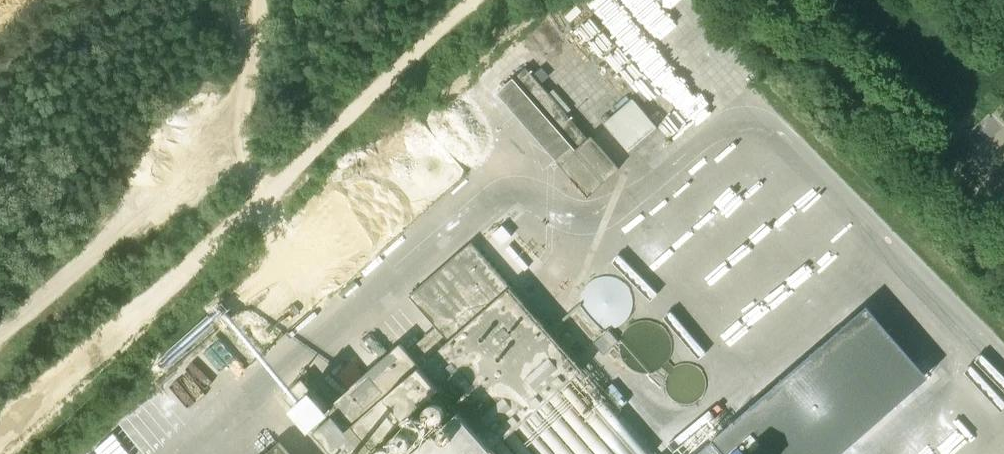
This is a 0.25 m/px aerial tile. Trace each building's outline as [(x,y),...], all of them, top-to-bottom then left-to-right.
[(587,140),(526,70),(499,93),(589,196),(620,169),(591,136),(587,140)] [(641,92),(610,115),(632,145),(663,123),(641,92)] [(975,133),(983,144),(1003,131),(1003,128),(998,118),(975,133)] [(492,449),(583,370),(472,242),(410,296),(436,326),(408,351),(401,344),(333,403),(365,439),(359,444),(303,380),(284,396),(335,453),(366,453),(440,389),(460,411),(411,453),(497,453),(492,449)] [(618,327),(642,315),(622,272),(583,290),(599,323),(613,316),(618,327)] [(884,416),(807,328),(666,453),(840,453),(884,416)] [(610,331),(595,343),(603,354),(619,342),(610,331)] [(280,442),(266,453),(290,453),(280,442)]
